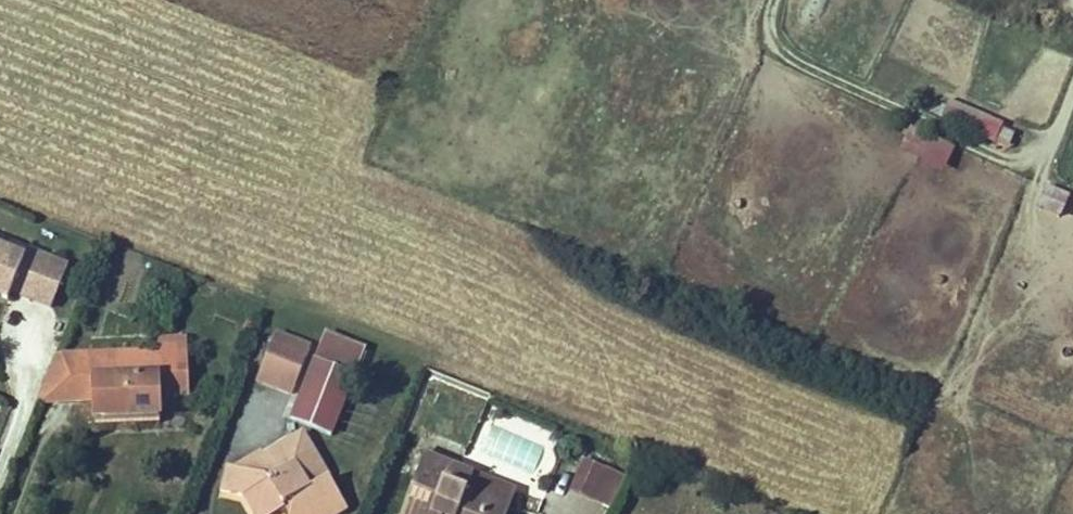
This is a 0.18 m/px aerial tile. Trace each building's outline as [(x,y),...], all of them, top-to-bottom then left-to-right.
[(1008,153),(1016,129),(947,105),(939,130),(1008,153)] [(908,127),(898,150),(943,169),(952,145),(908,127)] [(1035,221),(1055,229),(1067,199),(1046,191),(1035,221)] [(8,298),(11,290),(51,306),(68,266),(27,250),(24,256),(0,246),(0,294),(8,298)] [(311,347),(276,333),(258,380),(293,393),(311,347)] [(367,351),(327,334),(293,424),(332,439),(367,351)] [(156,352),(109,353),(110,376),(93,377),(94,396),(94,405),(95,425),(161,423),(160,398),(188,396),(186,337),(156,338),(156,352)] [(110,376),(109,353),(56,355),(37,402),(45,407),(94,405),(94,396),(93,377),(110,376)] [(161,423),(95,425),(95,435),(161,433),(161,423)] [(300,437),(256,464),(262,475),(227,466),(220,493),(242,499),(254,513),(265,513),(281,504),(287,513),(336,513),(345,509),(300,437)] [(425,453),(402,513),(508,513),(510,509),(467,493),(474,472),(425,453)] [(583,458),(569,491),(613,510),(627,476),(583,458)] [(517,488),(474,472),(467,493),(510,509),(517,488)]
